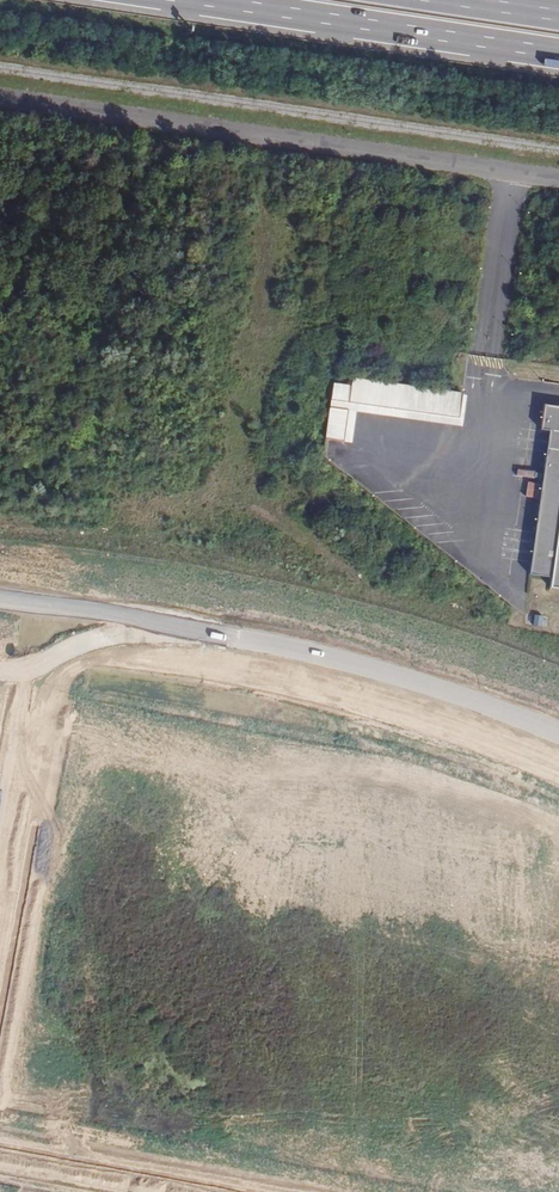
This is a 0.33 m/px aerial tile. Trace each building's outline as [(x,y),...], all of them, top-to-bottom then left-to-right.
[(345,376),(344,384),(342,402),(323,399),(322,407),(318,440),(343,443),(348,410),(458,426),(463,393),(444,391),(345,376)] [(344,384),(326,382),(323,399),(342,402),(344,384)] [(544,404),(540,431),(555,433),(552,458),(545,457),(534,535),(542,536),(538,567),(530,566),(529,574),(551,578),(550,588),(558,589),(558,406),(544,404)] [(531,626),(546,627),(547,616),(532,615),(531,626)]
